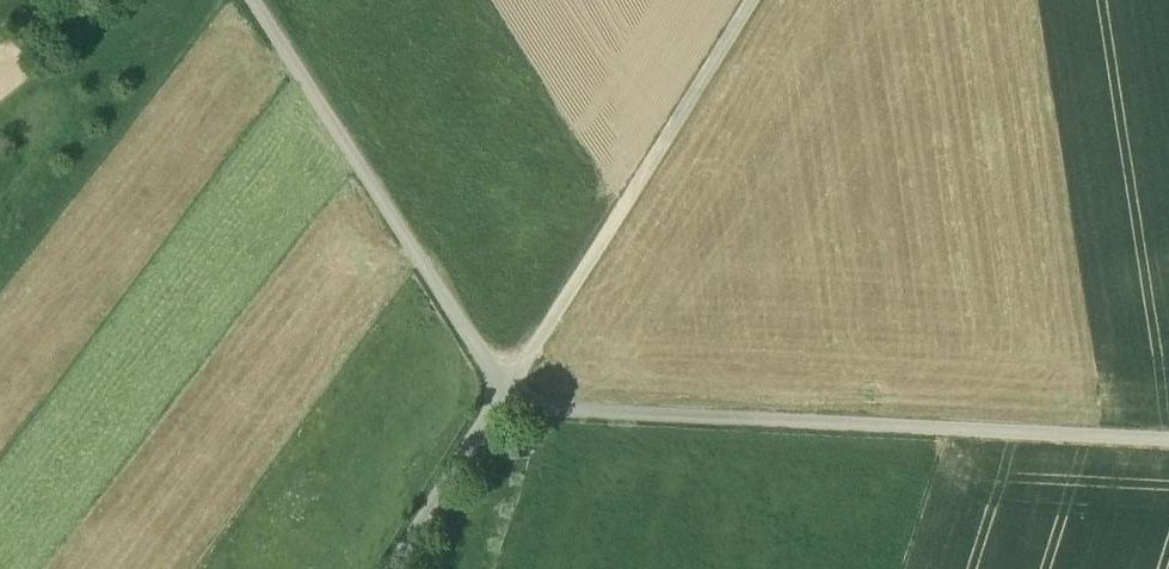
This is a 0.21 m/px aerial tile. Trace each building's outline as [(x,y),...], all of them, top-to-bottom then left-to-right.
[(528,440),(512,442),(513,457),(530,456),(528,440)]
